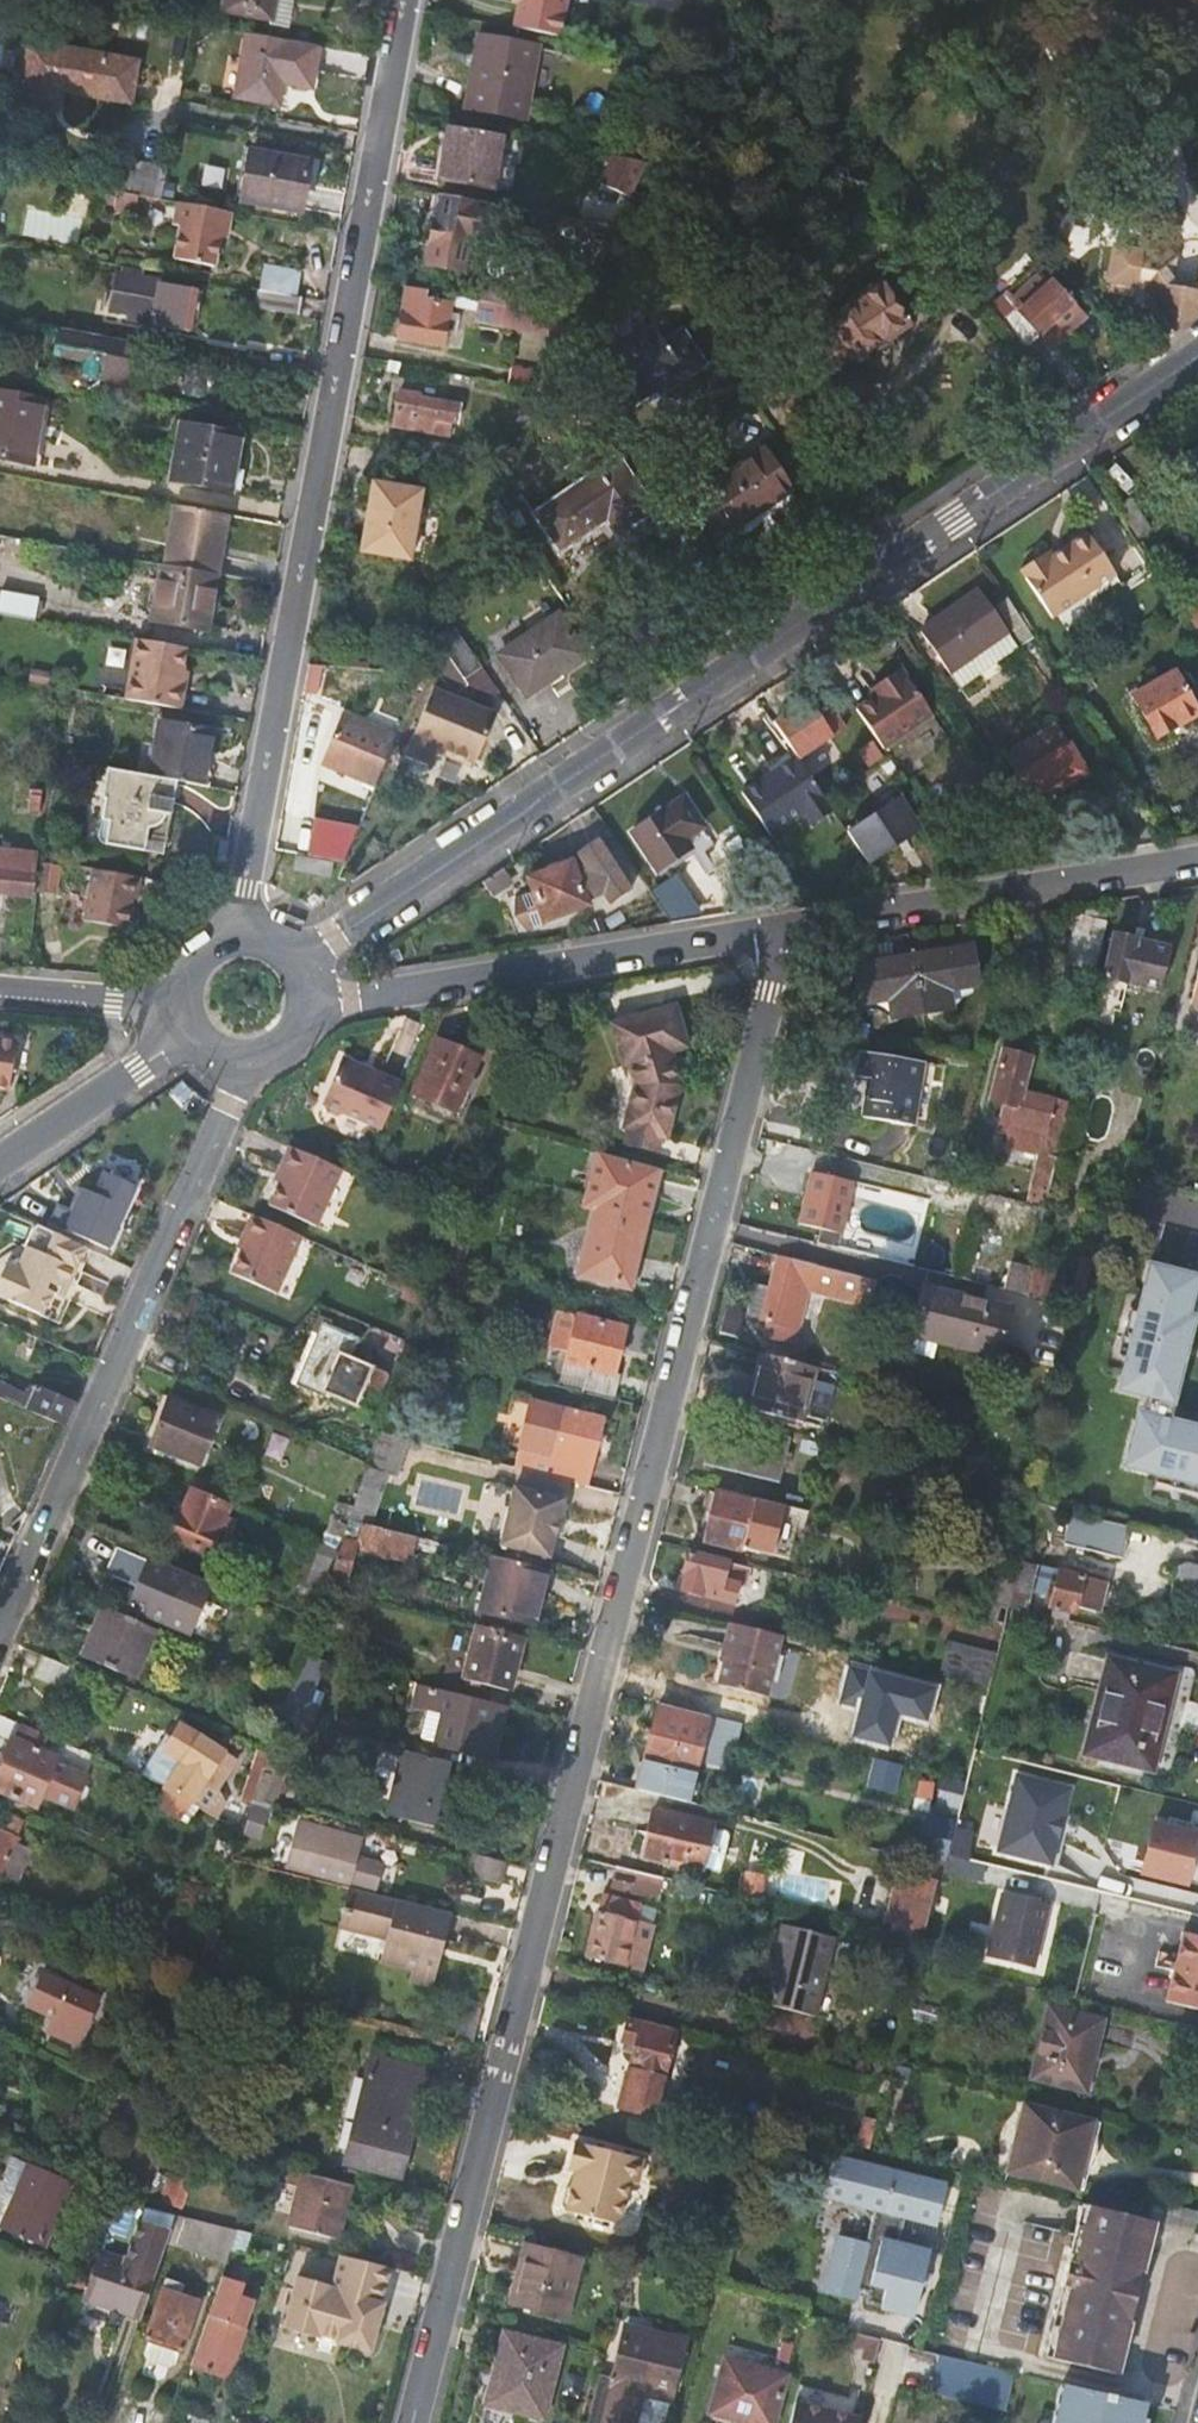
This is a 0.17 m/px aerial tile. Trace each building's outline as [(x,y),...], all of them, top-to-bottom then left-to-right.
[(85,5),(116,11),(118,0),(86,0),(85,5)] [(285,0),(222,0),(220,12),(281,23),(285,0)] [(509,26),(547,32),(552,6),(567,9),(569,0),(510,0),(509,6),(512,6),(509,26)] [(307,85),(314,46),(293,43),(244,34),(232,94),(274,102),(278,80),(307,85)] [(535,45),(476,35),(464,106),(522,116),(535,45)] [(57,92),(127,105),(135,64),(29,44),(18,105),(53,112),(57,92)] [(632,108),(624,152),(642,155),(648,126),(657,128),(663,114),(632,108)] [(491,188),(500,134),(448,125),(438,178),(491,188)] [(246,152),(238,197),(296,208),(304,163),(246,152)] [(646,161),(612,155),(600,183),(630,196),(646,161)] [(117,164),(113,190),(140,195),(160,199),(164,172),(117,164)] [(83,194),(103,198),(104,189),(84,185),(83,194)] [(138,205),(140,195),(113,190),(104,189),(103,198),(138,205)] [(448,264),(464,267),(469,241),(506,248),(508,239),(515,240),(519,219),(512,218),(513,209),(439,195),(435,220),(433,220),(425,264),(446,267),(448,264)] [(226,229),(229,211),(179,202),(175,228),(181,230),(176,261),(214,269),(221,228),(226,229)] [(608,248),(616,228),(587,223),(580,261),(600,265),(608,248)] [(1174,329),(1197,313),(1197,281),(1197,284),(1182,292),(1179,293),(1176,291),(1167,277),(1172,257),(1133,250),(1126,282),(1137,284),(1136,286),(1146,288),(1174,329)] [(256,261),(263,262),(298,269),(299,261),(257,254),(256,261)] [(600,265),(580,261),(576,281),(591,284),(600,265)] [(298,269),(263,262),(258,290),(269,291),(294,296),(298,269)] [(109,312),(127,315),(133,316),(132,321),(150,325),(152,326),(182,331),(189,291),(155,285),(156,281),(140,279),(142,269),(125,267),(123,275),(115,274),(109,312)] [(1017,302),(1008,310),(1000,318),(1024,347),(1040,333),(1051,345),(1083,317),(1048,277),(1035,276),(1012,297),(1017,302)] [(855,358),(907,324),(880,283),(828,318),(831,323),(814,334),(836,365),(852,354),(855,358)] [(431,301),(432,291),(407,286),(398,337),(447,346),(455,308),(455,306),(431,301)] [(296,314),(299,297),(294,296),(269,291),(266,309),(296,314)] [(455,308),(486,313),(488,302),(432,291),(431,301),(455,306),(455,308)] [(1008,310),(998,299),(994,302),(990,307),(1000,318),(1008,310)] [(488,302),(486,313),(485,322),(568,337),(568,336),(576,318),(488,302)] [(666,345),(655,327),(605,362),(634,407),(700,361),(682,335),(666,345)] [(126,368),(130,344),(58,332),(54,356),(126,368)] [(517,369),(514,384),(544,390),(548,380),(550,376),(517,369)] [(37,459),(47,396),(0,387),(0,453),(37,459)] [(457,423),(460,403),(418,396),(419,393),(400,391),(393,426),(448,435),(451,422),(457,423)] [(515,421),(528,425),(534,409),(521,404),(515,421)] [(240,435),(180,424),(170,480),(230,491),(240,435)] [(475,448),(429,440),(427,452),(472,460),(475,448)] [(503,445),(495,462),(510,467),(516,451),(503,445)] [(1182,456),(1197,480),(1197,446),(1182,456)] [(739,528),(794,491),(765,448),(711,486),(739,528)] [(537,514),(562,551),(616,514),(626,529),(655,509),(619,457),(537,514)] [(423,490),(373,481),(360,552),(410,560),(423,490)] [(1132,498),(1117,508),(1139,541),(1154,530),(1132,498)] [(217,575),(227,513),(175,504),(165,566),(214,575),(217,575)] [(1046,545),(1018,564),(1050,611),(1112,570),(1084,529),(1050,551),(1046,545)] [(206,632),(214,575),(165,566),(160,565),(151,623),(206,632)] [(0,607),(0,615),(32,621),(36,599),(2,593),(0,607)] [(945,672),(947,672),(957,687),(1012,649),(987,609),(976,593),(919,632),(945,672)] [(464,678),(484,665),(449,613),(438,639),(464,678)] [(584,653),(559,617),(503,654),(528,692),(584,653)] [(181,667),(184,648),(137,640),(126,699),(180,709),(186,682),(178,681),(181,667)] [(188,669),(181,667),(178,681),(186,682),(188,669)] [(873,697),(854,710),(882,749),(931,716),(899,669),(877,684),(882,691),(873,697)] [(1155,735),(1197,712),(1174,671),(1132,694),(1155,735)] [(877,684),(868,690),(873,697),(882,691),(877,684)] [(407,755),(430,765),(438,747),(446,750),(445,753),(472,764),(473,761),(476,762),(497,714),(436,688),(407,755)] [(321,764),(376,788),(395,741),(340,718),(321,764)] [(158,723),(149,776),(177,781),(200,785),(210,732),(158,723)] [(1013,778),(1029,803),(1050,792),(1052,797),(1057,798),(1063,796),(1065,793),(1065,788),(1063,784),(1083,772),(1065,744),(1062,746),(1049,724),(1001,755),(1015,776),(1013,778)] [(833,812),(795,757),(741,794),(771,837),(803,814),(812,827),(833,812)] [(171,815),(177,781),(149,776),(109,769),(104,800),(110,801),(106,822),(111,823),(107,840),(142,846),(146,826),(149,827),(152,826),(156,825),(160,822),(162,818),(164,814),(171,815)] [(714,825),(693,794),(642,830),(667,867),(702,844),(697,837),(714,825)] [(860,819),(883,852),(921,827),(900,794),(860,819)] [(315,820),(308,857),(318,859),(343,864),(358,830),(315,820)] [(598,900),(597,896),(614,888),(622,899),(642,885),(607,834),(587,848),(590,853),(538,872),(554,916),(598,900)] [(33,853),(0,850),(0,892),(29,895),(33,853)] [(331,864),(295,856),(291,871),(328,879),(331,864)] [(61,893),(67,863),(48,860),(42,890),(61,893)] [(494,873),(503,886),(521,875),(512,862),(494,873)] [(143,900),(147,877),(100,869),(92,919),(135,927),(140,900),(143,900)] [(1094,963),(1103,922),(1075,915),(1066,956),(1094,963)] [(1132,942),(1133,940),(1112,935),(1102,978),(1157,991),(1167,951),(1132,942)] [(969,948),(913,956),(921,1011),(951,1006),(947,988),(975,983),(969,948)] [(892,1015),(921,1011),(913,956),(853,965),(859,1002),(889,997),(892,1015)] [(1094,963),(1066,956),(1060,980),(1088,986),(1094,963)] [(1187,1005),(1197,1008),(1197,963),(1187,1005)] [(622,1128),(625,1129),(663,1139),(667,1140),(681,1089),(674,1054),(693,1050),(684,1006),(616,1022),(624,1065),(629,1064),(634,1085),(622,1128)] [(0,1041),(0,1090),(6,1090),(13,1043),(0,1041)] [(456,1114),(477,1058),(433,1042),(413,1098),(456,1114)] [(1032,1194),(1045,1197),(1054,1158),(1050,1157),(1063,1102),(1023,1093),(1030,1058),(1000,1051),(989,1101),(999,1104),(994,1129),(1005,1132),(1002,1144),(1041,1155),(1032,1194)] [(912,1128),(922,1067),(861,1056),(858,1080),(869,1083),(862,1120),(912,1128)] [(345,1113),(380,1129),(401,1082),(343,1058),(323,1103),(328,1107),(328,1113),(339,1118),(345,1113)] [(659,1153),(663,1139),(625,1129),(621,1144),(659,1153)] [(287,1145),(277,1169),(283,1172),(279,1183),(269,1205),(315,1225),(340,1168),(287,1145)] [(628,1289),(657,1168),(598,1152),(584,1206),(595,1210),(579,1276),(628,1289)] [(272,1179),(279,1183),(283,1172),(277,1169),(272,1179)] [(813,1171),(808,1188),(849,1198),(852,1189),(854,1182),(813,1171)] [(110,1202),(93,1195),(84,1216),(122,1232),(142,1185),(121,1176),(110,1202)] [(849,1198),(808,1188),(799,1223),(841,1234),(841,1232),(849,1198)] [(252,1214),(244,1233),(250,1236),(244,1248),(234,1273),(278,1293),(302,1236),(252,1214)] [(100,1246),(106,1233),(77,1222),(72,1235),(100,1246)] [(29,1248),(6,1300),(55,1320),(87,1245),(50,1229),(42,1247),(40,1254),(29,1248)] [(239,1246),(244,1248),(250,1236),(244,1233),(239,1246)] [(6,1300),(29,1248),(40,1254),(42,1247),(24,1240),(0,1295),(0,1297),(6,1300)] [(804,1292),(869,1309),(875,1283),(778,1258),(770,1287),(760,1283),(752,1315),(761,1318),(756,1337),(792,1346),(804,1292)] [(1007,1263),(1001,1289),(1023,1295),(1029,1268),(1007,1263)] [(1165,1428),(1171,1404),(1163,1402),(1185,1316),(1191,1317),(1197,1291),(1197,1278),(1146,1265),(1114,1391),(1140,1397),(1136,1414),(1148,1416),(1146,1423),(1132,1419),(1120,1468),(1197,1486),(1197,1436),(1165,1428)] [(1060,1276),(1029,1268),(1023,1295),(1054,1302),(1060,1276)] [(1002,1360),(1013,1313),(926,1291),(910,1355),(936,1361),(940,1345),(1002,1360)] [(731,1334),(737,1310),(720,1305),(713,1329),(731,1334)] [(576,1315),(576,1318),(558,1313),(549,1347),(567,1352),(565,1361),(589,1367),(585,1384),(614,1391),(618,1374),(613,1373),(625,1327),(576,1315)] [(1163,1402),(1171,1404),(1191,1317),(1185,1316),(1163,1402)] [(349,1356),(357,1338),(321,1322),(294,1385),(320,1396),(322,1390),(368,1410),(385,1372),(349,1356)] [(805,1422),(818,1366),(816,1365),(761,1351),(747,1407),(805,1422)] [(819,1353),(816,1365),(818,1366),(834,1370),(836,1357),(819,1353)] [(63,1423),(72,1402),(28,1384),(25,1391),(0,1381),(0,1396),(63,1423)] [(195,1465),(216,1417),(166,1396),(146,1445),(195,1465)] [(529,1401),(512,1466),(585,1484),(594,1449),(604,1452),(610,1434),(598,1431),(601,1419),(529,1401)] [(410,1431),(394,1427),(391,1437),(408,1441),(410,1431)] [(754,1434),(755,1431),(741,1427),(736,1446),(728,1444),(722,1466),(762,1474),(767,1455),(795,1462),(799,1444),(754,1434)] [(396,1477),(408,1441),(391,1437),(376,1433),(366,1461),(351,1507),(347,1520),(369,1525),(385,1475),(396,1477)] [(509,1503),(502,1531),(499,1545),(548,1557),(551,1543),(562,1499),(513,1487),(509,1503)] [(773,1523),(778,1503),(754,1497),(752,1502),(715,1492),(705,1491),(701,1509),(710,1512),(703,1538),(740,1549),(761,1554),(769,1521),(773,1523)] [(214,1557),(234,1510),(196,1493),(186,1516),(175,1512),(165,1536),(214,1557)] [(322,1542),(337,1548),(340,1538),(347,1520),(351,1507),(338,1503),(322,1542)] [(1120,1558),(1128,1526),(1081,1515),(1079,1522),(1089,1525),(1083,1549),(1120,1558)] [(412,1536),(369,1525),(347,1520),(340,1538),(337,1548),(330,1577),(345,1582),(353,1555),(363,1558),(366,1549),(407,1560),(412,1536)] [(320,1596),(335,1552),(313,1545),(298,1589),(320,1596)] [(744,1589),(748,1568),(685,1552),(680,1571),(683,1572),(678,1593),(732,1607),(736,1587),(744,1589)] [(536,1624),(541,1607),(534,1605),(544,1568),(492,1555),(478,1610),(536,1624)] [(1018,1559),(1008,1604),(1026,1610),(1037,1564),(1018,1559)] [(205,1586),(182,1576),(149,1561),(129,1607),(185,1631),(189,1620),(202,1591),(205,1586)] [(1182,1563),(1173,1569),(1170,1582),(1197,1588),(1197,1567),(1182,1563)] [(1049,1594),(1055,1566),(1046,1564),(1040,1592),(1049,1594)] [(1084,1572),(1055,1566),(1049,1594),(1045,1608),(1074,1615),(1076,1606),(1084,1576),(1084,1572)] [(541,1607),(550,1570),(544,1568),(534,1605),(541,1607)] [(1107,1581),(1084,1576),(1076,1606),(1099,1612),(1107,1581)] [(992,1599),(986,1622),(1001,1626),(1005,1607),(1006,1601),(992,1599)] [(133,1678),(156,1628),(101,1605),(79,1655),(133,1678)] [(726,1655),(720,1685),(764,1696),(779,1635),(729,1622),(721,1653),(726,1655)] [(508,1691),(523,1636),(477,1625),(464,1679),(508,1691)] [(947,1673),(974,1679),(980,1652),(953,1646),(947,1673)] [(1105,1650),(1103,1655),(1172,1673),(1173,1667),(1105,1650)] [(980,1652),(974,1679),(984,1682),(991,1654),(980,1652)] [(62,1683),(69,1665),(42,1653),(33,1674),(60,1686),(62,1683)] [(714,1684),(720,1685),(726,1655),(721,1653),(714,1684)] [(309,1705),(324,1660),(301,1654),(290,1686),(286,1699),(279,1719),(316,1728),(321,1708),(309,1705)] [(1172,1673),(1103,1655),(1079,1753),(1148,1771),(1147,1777),(1165,1782),(1193,1672),(1173,1667),(1172,1673)] [(84,1692),(91,1675),(69,1665),(62,1683),(84,1692)] [(493,1756),(506,1706),(423,1684),(417,1703),(430,1706),(422,1738),(493,1756)] [(657,1705),(635,1788),(656,1794),(686,1801),(697,1755),(713,1759),(721,1728),(706,1724),(707,1718),(657,1705)] [(18,1721),(12,1737),(42,1749),(47,1734),(18,1721)] [(233,1757),(197,1735),(178,1723),(169,1737),(163,1734),(139,1774),(165,1785),(190,1800),(202,1807),(216,1816),(225,1801),(214,1787),(233,1757)] [(12,1737),(0,1766),(0,1790),(36,1805),(42,1792),(74,1804),(87,1771),(54,1759),(56,1754),(42,1749),(12,1737)] [(435,1827),(451,1762),(401,1749),(385,1814),(435,1827)] [(994,1850),(1048,1863),(1068,1786),(1013,1772),(994,1850)] [(280,1781),(259,1776),(252,1799),(274,1804),(280,1781)] [(937,1806),(959,1812),(968,1782),(946,1776),(937,1806)] [(179,1817),(190,1800),(165,1785),(155,1800),(179,1817)] [(264,1836),(269,1811),(253,1807),(246,1832),(264,1836)] [(22,1819),(0,1809),(0,1872),(3,1873),(19,1838),(15,1836),(22,1819)] [(709,1828),(710,1824),(651,1809),(640,1856),(698,1870),(699,1865),(714,1869),(718,1867),(725,1837),(723,1832),(709,1828)] [(364,1838),(302,1823),(291,1869),(379,1890),(386,1863),(360,1857),(364,1838)] [(1183,1883),(1195,1835),(1151,1824),(1139,1872),(1183,1883)] [(498,1882),(504,1861),(472,1853),(467,1874),(498,1882)] [(978,1879),(983,1862),(943,1853),(941,1864),(940,1869),(973,1878),(978,1879)] [(656,1898),(661,1878),(614,1866),(609,1886),(656,1898)] [(934,1877),(898,1868),(886,1918),(890,1919),(916,1925),(922,1926),(934,1877)] [(970,1891),(973,1878),(940,1869),(937,1883),(970,1891)] [(761,1876),(744,1872),(740,1892),(756,1896),(757,1895),(763,1896),(765,1890),(758,1888),(761,1876)] [(431,1984),(448,1912),(349,1888),(340,1928),(388,1940),(383,1960),(413,1967),(411,1979),(431,1984)] [(1031,1965),(1046,1903),(1000,1891),(985,1955),(1031,1965)] [(599,1894),(595,1912),(599,1913),(604,1896),(599,1894)] [(637,1905),(604,1896),(599,1913),(595,1912),(584,1953),(617,1960),(621,1963),(639,1968),(650,1925),(633,1921),(637,1905)] [(916,1925),(890,1919),(886,1934),(912,1940),(916,1925)] [(813,2015),(833,1937),(784,1924),(764,2002),(813,2015)] [(1179,1929),(1163,1997),(1197,2005),(1197,1934),(1179,1929)] [(219,1934),(208,1930),(194,1971),(206,1974),(219,1934)] [(63,1974),(60,1981),(45,1975),(32,2009),(57,2020),(51,2034),(80,2045),(99,1999),(72,1987),(75,1979),(63,1974)] [(464,2005),(457,2036),(475,2041),(483,2009),(464,2005)] [(1084,2054),(1091,2057),(1101,2017),(1048,2005),(1031,2078),(1075,2088),(1084,2054)] [(634,2045),(619,2106),(652,2115),(656,2097),(672,2032),(626,2021),(621,2041),(634,2045)] [(397,2174),(423,2066),(371,2053),(346,2161),(397,2174)] [(1083,2090),(1091,2057),(1084,2054),(1075,2088),(1083,2090)] [(1069,2138),(1074,2116),(1024,2105),(1009,2167),(1073,2182),(1083,2141),(1069,2138)] [(1088,2120),(1074,2116),(1069,2138),(1083,2141),(1088,2120)] [(643,2159),(575,2141),(568,2168),(574,2169),(572,2184),(564,2188),(560,2204),(563,2210),(612,2223),(619,2219),(628,2182),(636,2184),(643,2159)] [(66,2181),(23,2162),(10,2156),(0,2178),(0,2221),(41,2239),(66,2181)] [(934,2223),(944,2185),(830,2157),(820,2195),(872,2208),(864,2241),(836,2235),(822,2292),(852,2300),(854,2291),(865,2294),(863,2303),(911,2315),(927,2251),(895,2244),(902,2215),(934,2223)] [(335,2238),(348,2184),(301,2172),(288,2225),(335,2238)] [(171,2193),(184,2198),(191,2179),(174,2173),(166,2191),(171,2193)] [(180,2207),(184,2198),(171,2193),(167,2202),(180,2207)] [(83,2296),(142,2316),(177,2214),(116,2199),(90,2277),(83,2296)] [(1151,2199),(1147,2218),(1150,2219),(1152,2219),(1196,2230),(1197,2221),(1197,2210),(1151,2199)] [(1114,2374),(1152,2219),(1150,2219),(1147,2218),(1080,2202),(1042,2356),(1114,2374)] [(177,2236),(230,2249),(237,2229),(184,2216),(177,2236)] [(251,2232),(237,2229),(230,2249),(244,2253),(251,2232)] [(576,2258),(525,2246),(511,2300),(562,2313),(576,2258)] [(375,2263),(339,2254),(338,2261),(332,2284),(298,2276),(285,2327),(319,2336),(336,2340),(336,2343),(370,2351),(381,2302),(382,2302),(389,2267),(375,2263)] [(635,2272),(639,2257),(627,2254),(624,2269),(635,2272)] [(238,2292),(218,2286),(191,2364),(228,2376),(250,2312),(233,2307),(238,2292)] [(181,2349),(198,2301),(163,2288),(146,2338),(147,2338),(144,2349),(147,2355),(171,2363),(176,2360),(180,2349),(181,2349)] [(598,2372),(585,2422),(632,2422),(640,2394),(668,2401),(683,2339),(625,2325),(612,2376),(598,2372)] [(542,2411),(558,2344),(506,2332),(489,2398),(542,2411)] [(872,2361),(879,2338),(855,2332),(852,2344),(864,2347),(861,2358),(872,2361)] [(771,2419),(782,2375),(723,2361),(711,2411),(733,2417),(735,2410),(771,2419)] [(1059,2384),(1049,2422),(1141,2422),(1146,2404),(1059,2384)] [(856,2417),(791,2401),(785,2422),(855,2422),(856,2417)]
